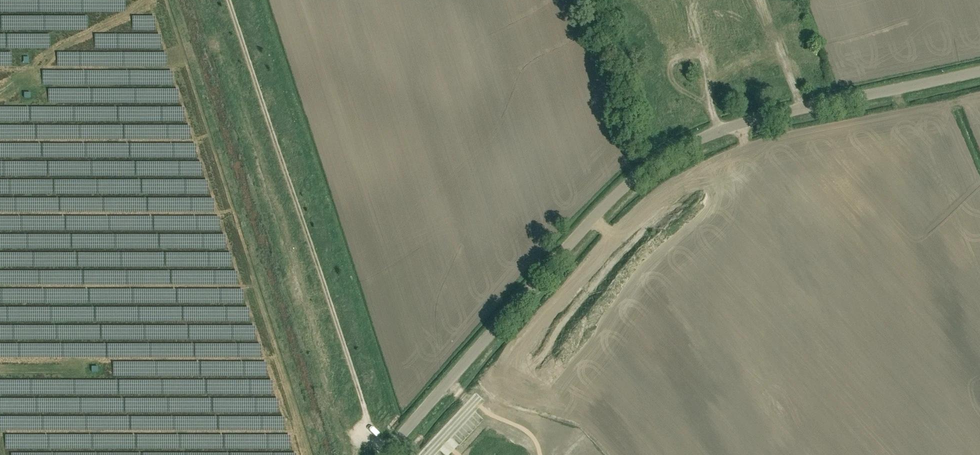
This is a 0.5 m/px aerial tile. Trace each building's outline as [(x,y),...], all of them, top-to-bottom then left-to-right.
[(770,32),(775,42),(781,39),(775,29),(770,32)] [(806,29),(788,33),(790,42),(808,38),(806,29)] [(809,38),(792,43),(794,51),(811,47),(809,38)]
